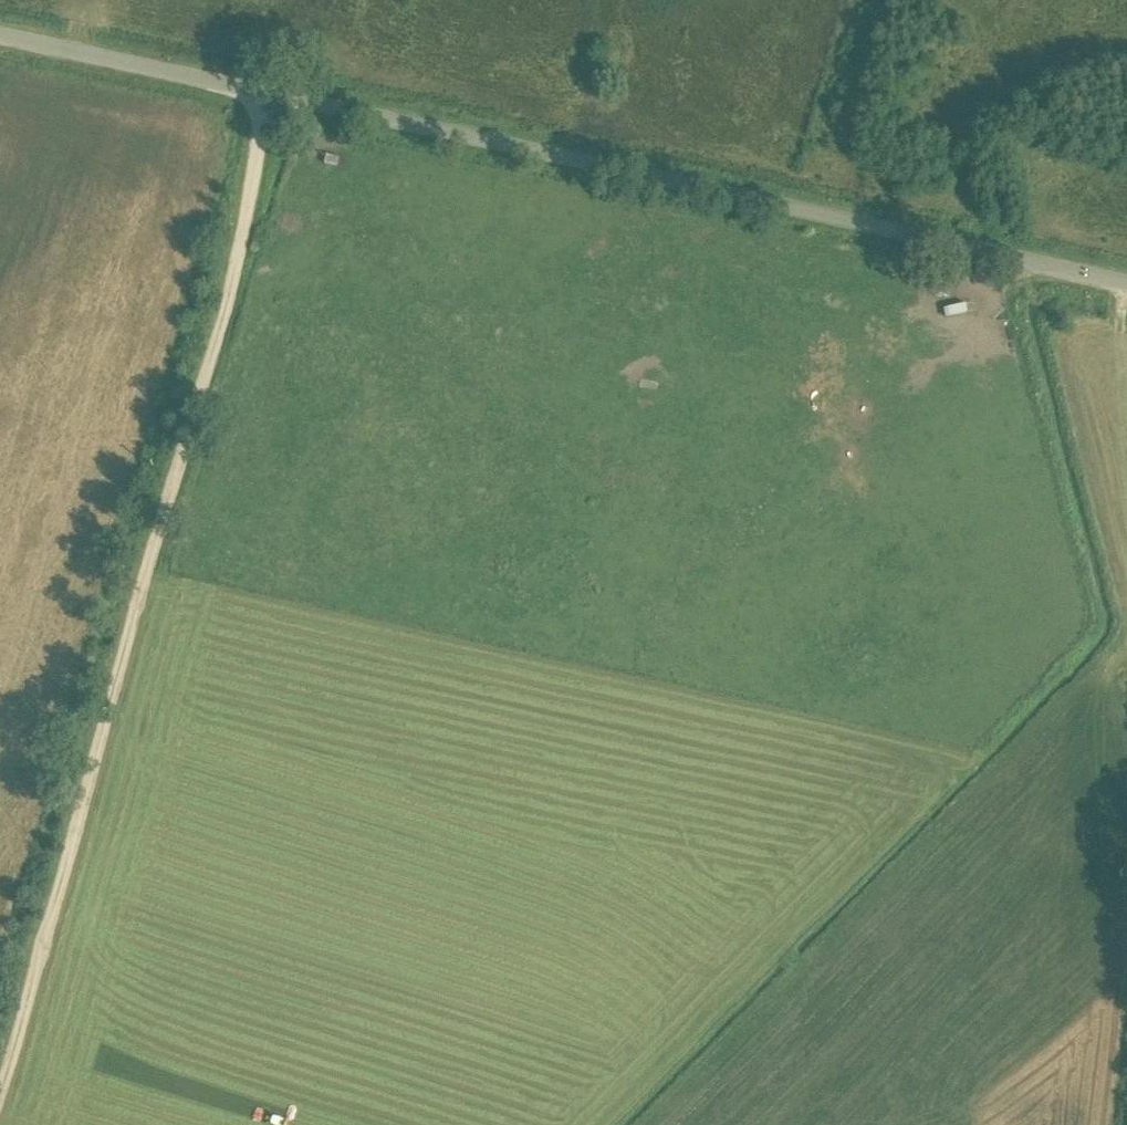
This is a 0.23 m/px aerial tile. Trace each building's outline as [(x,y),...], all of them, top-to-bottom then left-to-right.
[(554,372),(553,384),(575,385),(575,373),(554,372)]
